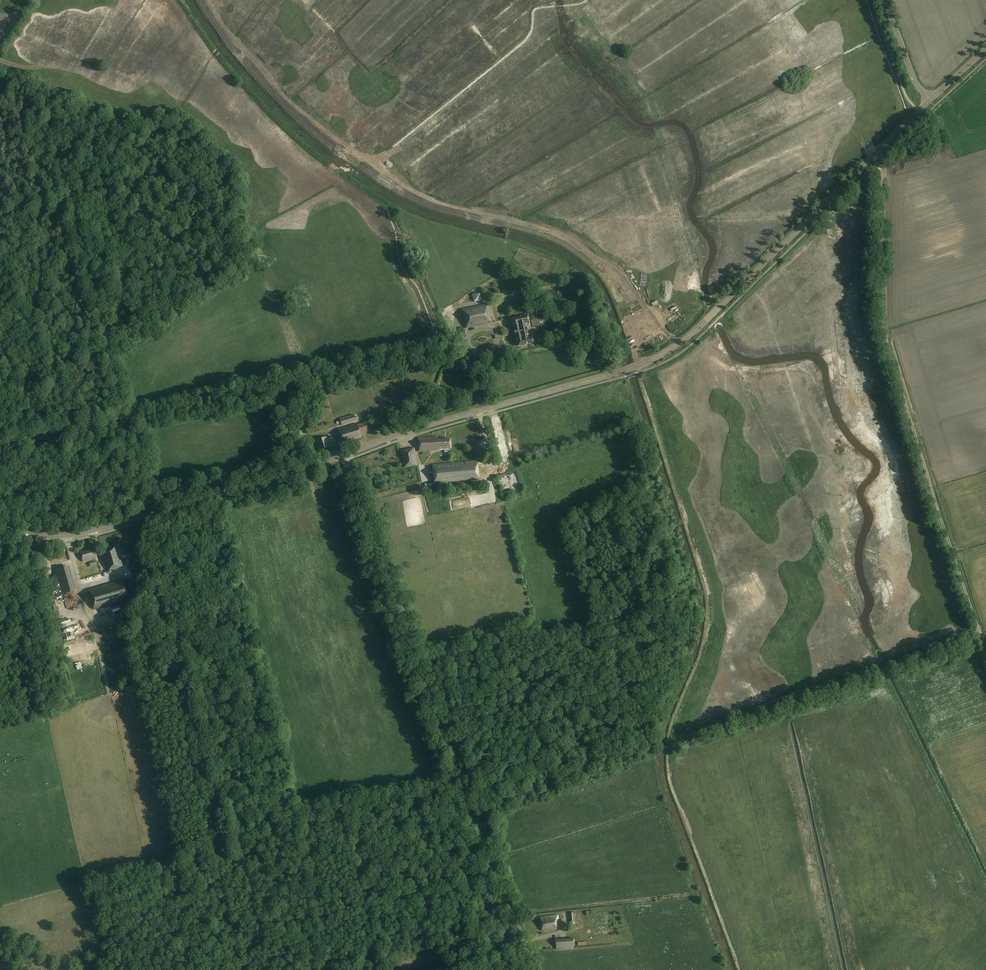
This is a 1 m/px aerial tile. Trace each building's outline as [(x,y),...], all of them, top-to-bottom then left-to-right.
[(492,323),(488,304),(462,309),(464,317),(465,320),(464,320),(466,329),(492,323)] [(530,322),(528,314),(512,318),(518,346),(534,342),(533,335),(529,336),(526,323),(530,322)] [(356,421),(354,414),(340,418),(342,425),(356,421)] [(369,431),(366,422),(357,424),(357,423),(338,429),(342,443),(361,437),(360,433),(369,431)] [(329,440),(327,436),(315,440),(318,450),(327,447),(325,441),(329,440)] [(437,439),(437,436),(417,438),(419,451),(438,449),(451,448),(451,438),(437,439)] [(417,465),(414,448),(400,451),(403,468),(417,465)] [(479,479),(477,460),(432,465),(434,484),(479,479)] [(123,566),(117,545),(102,549),(108,571),(119,568),(119,567),(123,566)] [(96,558),(93,547),(80,551),(83,562),(96,558)] [(75,590),(68,566),(55,569),(63,594),(75,590)] [(132,597),(126,578),(88,590),(94,609),(132,597)] [(66,620),(65,617),(73,614),(72,610),(60,614),(62,621),(66,620)] [(61,628),(71,626),(71,628),(82,626),(81,620),(61,625),(61,628)] [(68,658),(69,667),(83,665),(82,656),(68,658)] [(105,717),(102,704),(95,706),(97,718),(105,717)] [(558,919),(558,914),(540,917),(542,930),(559,928),(557,919),(558,919)] [(574,947),(574,938),(556,939),(557,948),(574,947)]
